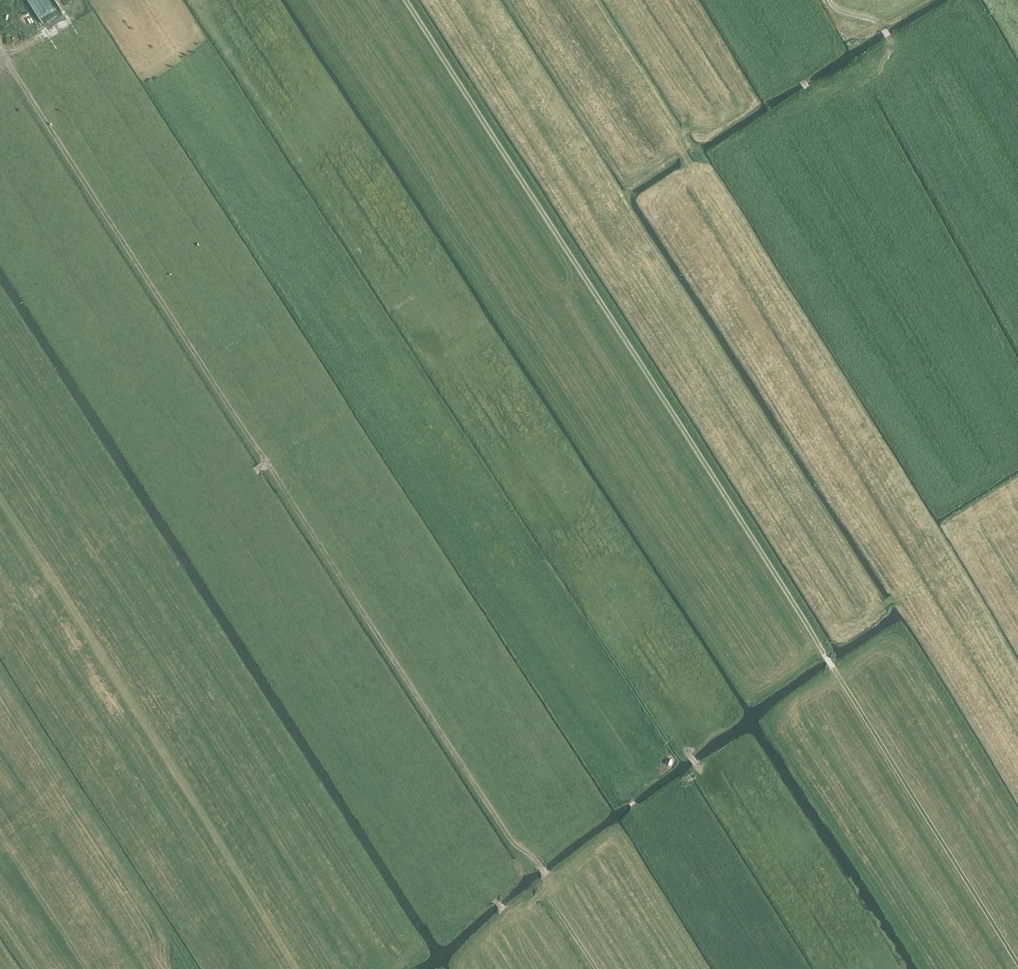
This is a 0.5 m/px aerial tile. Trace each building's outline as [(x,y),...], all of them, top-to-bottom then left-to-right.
[(884,42),(888,48),(893,44),(889,38),(884,42)]
